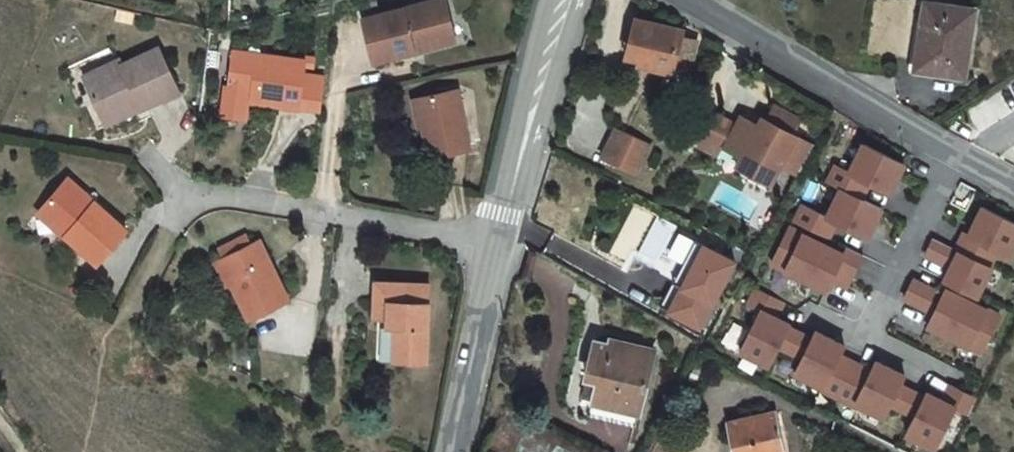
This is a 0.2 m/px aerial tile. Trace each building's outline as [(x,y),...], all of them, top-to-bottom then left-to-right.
[(367,19),(377,61),(419,52),(418,48),(431,45),(432,49),(450,44),(447,31),(450,26),(455,25),(450,0),(449,0),(367,19)] [(973,11),(922,5),(918,28),(923,28),(916,73),(964,79),(973,11)] [(633,18),(623,58),(670,70),(680,30),(633,18)] [(455,25),(450,26),(447,31),(450,44),(459,42),(455,25)] [(122,54),(85,68),(101,107),(138,93),(142,100),(179,86),(161,42),(124,57),(122,54)] [(303,58),(230,50),(226,83),(222,83),(219,110),(243,112),(246,87),(249,87),(257,88),(255,99),(297,104),(303,58)] [(322,61),(303,58),(297,104),(316,106),(322,61)] [(459,84),(417,94),(429,152),(472,143),(459,84)] [(257,88),(249,87),(248,98),(255,99),(257,88)] [(713,112),(695,145),(713,155),(718,146),(737,157),(735,161),(738,169),(767,185),(777,166),(795,176),(812,145),(792,133),(799,120),(773,105),(765,120),(769,122),(767,126),(761,127),(745,118),(736,120),(734,124),(713,112)] [(651,146),(616,129),(602,158),(642,178),(650,162),(644,159),(651,146)] [(863,142),(849,170),(869,181),(889,191),(904,162),(863,142)] [(827,180),(841,187),(861,197),(869,181),(849,170),(836,163),(827,180)] [(64,177),(38,207),(64,229),(62,232),(93,259),(121,227),(64,177)] [(841,187),(827,215),(837,221),(867,236),(881,207),(861,197),(841,187)] [(803,203),(795,219),(829,237),(837,221),(827,215),(803,203)] [(971,236),(1001,252),(1012,257),(1013,253),(1013,222),(986,208),(971,236)] [(789,225),(771,261),(826,289),(832,278),(847,286),(863,254),(847,246),(843,252),(789,225)] [(964,232),(956,249),(993,267),(1001,252),(971,236),(964,232)] [(220,247),(225,256),(250,242),(246,233),(220,247)] [(956,249),(934,237),(925,254),(951,267),(944,279),(980,297),(994,268),(993,267),(956,249)] [(225,256),(219,260),(249,314),(289,293),(259,238),(250,242),(225,256)] [(735,265),(702,248),(668,314),(701,331),(735,265)] [(428,277),(377,277),(377,315),(396,315),(396,355),(429,355),(428,277)] [(913,279),(904,297),(933,312),(942,293),(913,279)] [(771,294),(744,280),(735,297),(747,303),(763,309),(771,294)] [(942,293),(933,312),(927,324),(982,351),(1000,315),(945,288),(942,293)] [(763,309),(747,303),(727,342),(769,364),(779,344),(788,326),(790,323),(763,309)] [(811,337),(788,326),(779,344),(802,355),(811,337)] [(802,355),(794,371),(822,385),(839,354),(844,344),(815,330),(811,337),(802,355)] [(595,382),(590,404),(635,415),(651,353),(606,341),(604,346),(589,342),(580,378),(595,382)] [(870,370),(839,354),(822,385),(820,388),(853,405),(855,402),(870,370)] [(875,360),(870,370),(855,402),(883,416),(890,403),(899,385),(904,375),(875,360)] [(951,384),(943,400),(955,407),(969,415),(977,398),(951,384)] [(924,397),(899,385),(890,403),(915,415),(924,397)] [(926,392),(924,397),(915,415),(906,433),(935,447),(955,407),(943,400),(926,392)] [(729,424),(737,451),(777,451),(773,432),(779,430),(774,413),(729,424)]
